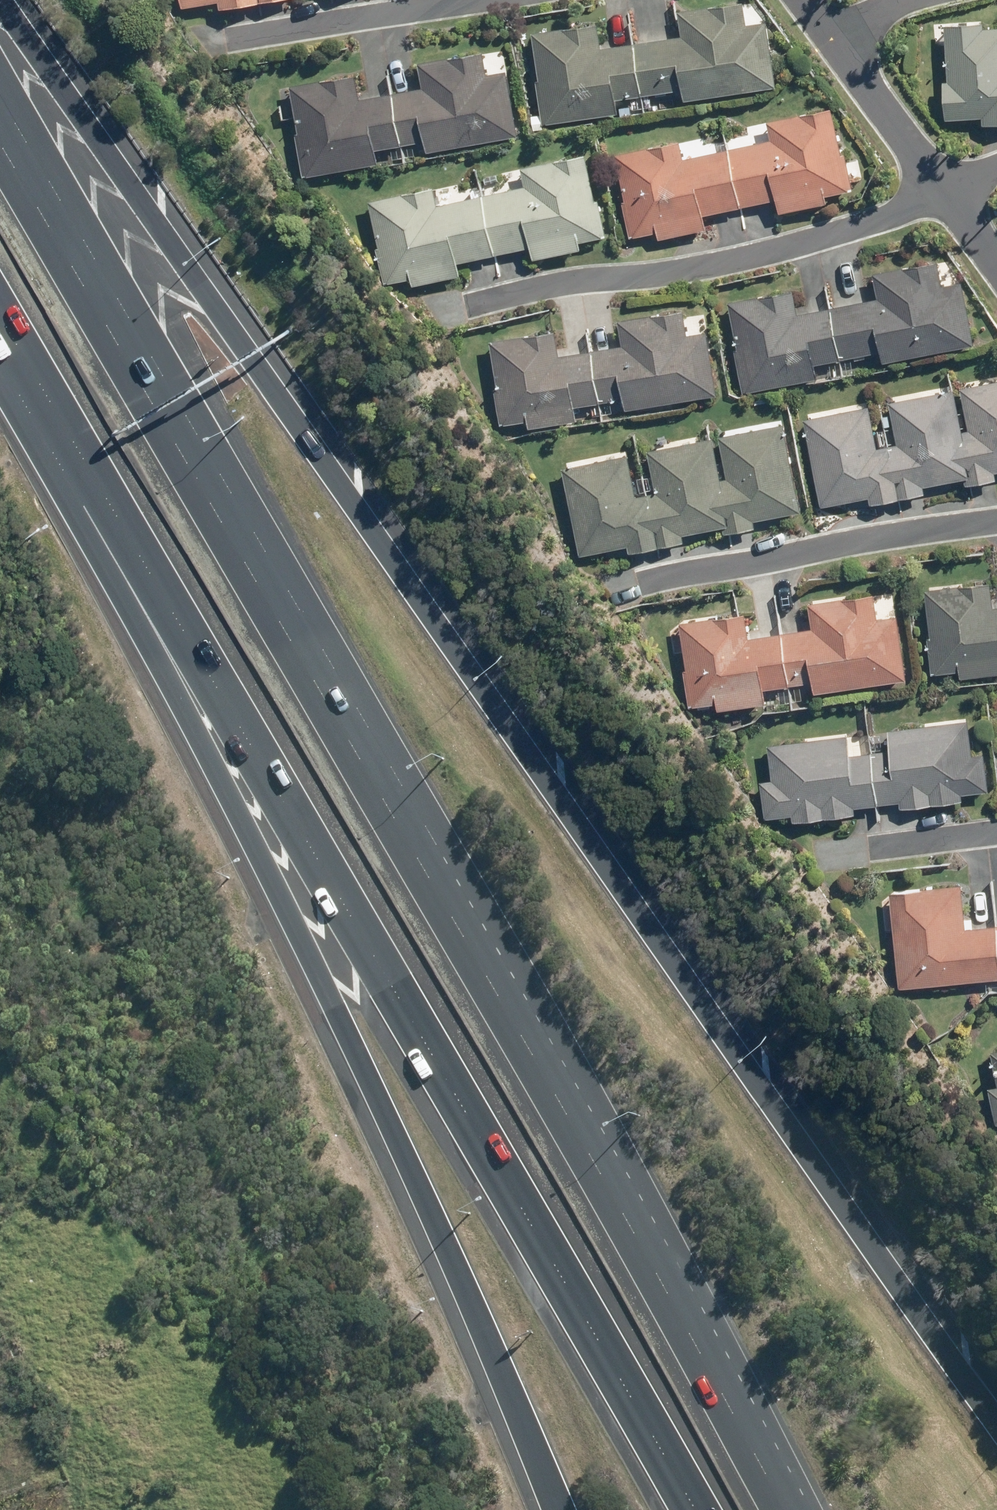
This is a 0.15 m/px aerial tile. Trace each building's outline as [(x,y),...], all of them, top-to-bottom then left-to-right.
[(638,93),(672,88),(672,92),(678,91),(679,99),(773,85),(762,19),(744,20),(740,0),(738,0),(675,9),(678,33),(630,41),(638,93)] [(638,93),(630,41),(597,45),(594,21),(529,30),(534,77),(539,123),(615,110),(614,97),(638,93)] [(980,25),(980,21),(942,23),(945,79),(939,79),(942,116),(979,115),(979,122),(996,121),(996,24),(980,25)] [(386,92),(397,142),(414,139),(415,144),(420,143),(422,150),(513,133),(502,68),(483,71),(480,50),(415,60),(419,86),(386,92)] [(397,142),(386,92),(355,96),(352,73),(287,83),(295,132),(293,132),(300,173),(375,160),(372,147),(397,142)] [(724,147),(737,205),(771,196),(776,210),(823,200),(821,193),(849,187),(841,151),(837,152),(826,106),(764,119),(767,137),(724,147)] [(737,205),(724,147),(680,155),(676,139),(611,153),(621,198),(618,199),(626,236),(654,230),(656,237),(702,226),(700,219),(699,213),(737,205)] [(477,193),(491,253),(526,245),(527,250),(528,259),(577,247),(575,240),(603,234),(595,198),(591,198),(581,151),(517,166),(521,184),(477,193)] [(491,253),(477,193),(433,202),(429,184),(365,199),(375,245),(373,245),(381,282),(406,276),(409,284),(456,274),(454,266),(453,261),(491,253)] [(826,305),(837,359),(874,351),(874,354),(879,353),(880,360),(972,342),(960,279),(939,283),(934,259),(870,271),(874,297),(826,305)] [(837,359),(826,305),(795,311),(789,288),(725,300),(734,347),(731,348),(739,392),(814,378),(812,363),(837,359)] [(586,348),(597,401),(620,397),(622,407),(713,393),(703,330),(685,332),(680,308),(614,318),(618,343),(586,348)] [(597,401),(586,348),(556,353),(551,328),(486,338),(494,386),(491,386),(497,423),(523,419),(525,426),(572,418),(570,406),(597,401)] [(962,476),(963,484),(993,478),(991,470),(996,469),(996,377),(957,385),(965,428),(959,429),(966,475),(962,476)] [(966,475),(959,429),(951,387),(886,400),(894,442),(885,443),(897,497),(922,492),(920,485),(962,476),(966,475)] [(897,497),(885,443),(874,445),(866,404),(800,417),(817,506),(866,495),(867,502),(897,497)] [(725,524),(720,525),(722,532),(753,525),(751,518),(798,509),(781,421),(715,434),(724,477),(718,478),(725,524)] [(725,524),(718,478),(710,436),(645,449),(653,489),(644,491),(655,546),(681,541),(679,533),(720,525),(725,524)] [(655,546),(644,491),(633,494),(623,453),(558,466),(576,554),(624,544),(625,551),(655,546)] [(990,605),(987,580),(921,587),(927,636),(925,636),(929,673),(956,669),(957,675),(996,671),(996,604),(990,605)] [(778,632),(786,683),(809,680),(811,691),(901,677),(893,614),(873,616),(871,593),(806,602),(809,628),(778,632)] [(786,683),(778,632),(745,636),(742,612),(675,621),(683,668),(681,669),(686,706),(713,702),(714,708),(763,701),(761,687),(786,683)] [(969,752),(965,718),(884,728),(886,749),(869,751),(876,803),(897,801),(897,807),(959,798),(958,792),(986,789),(982,751),(969,752)] [(847,753),(845,733),(765,743),(769,779),(757,780),(762,817),(789,814),(789,820),(851,812),(851,805),(874,803),(868,750),(847,753)] [(993,924),(963,926),(958,883),(887,889),(896,986),(996,977),(996,957),(993,924)] [(988,1050),(995,1085),(986,1087),(993,1123),(996,1122),(996,1048),(988,1050)]
